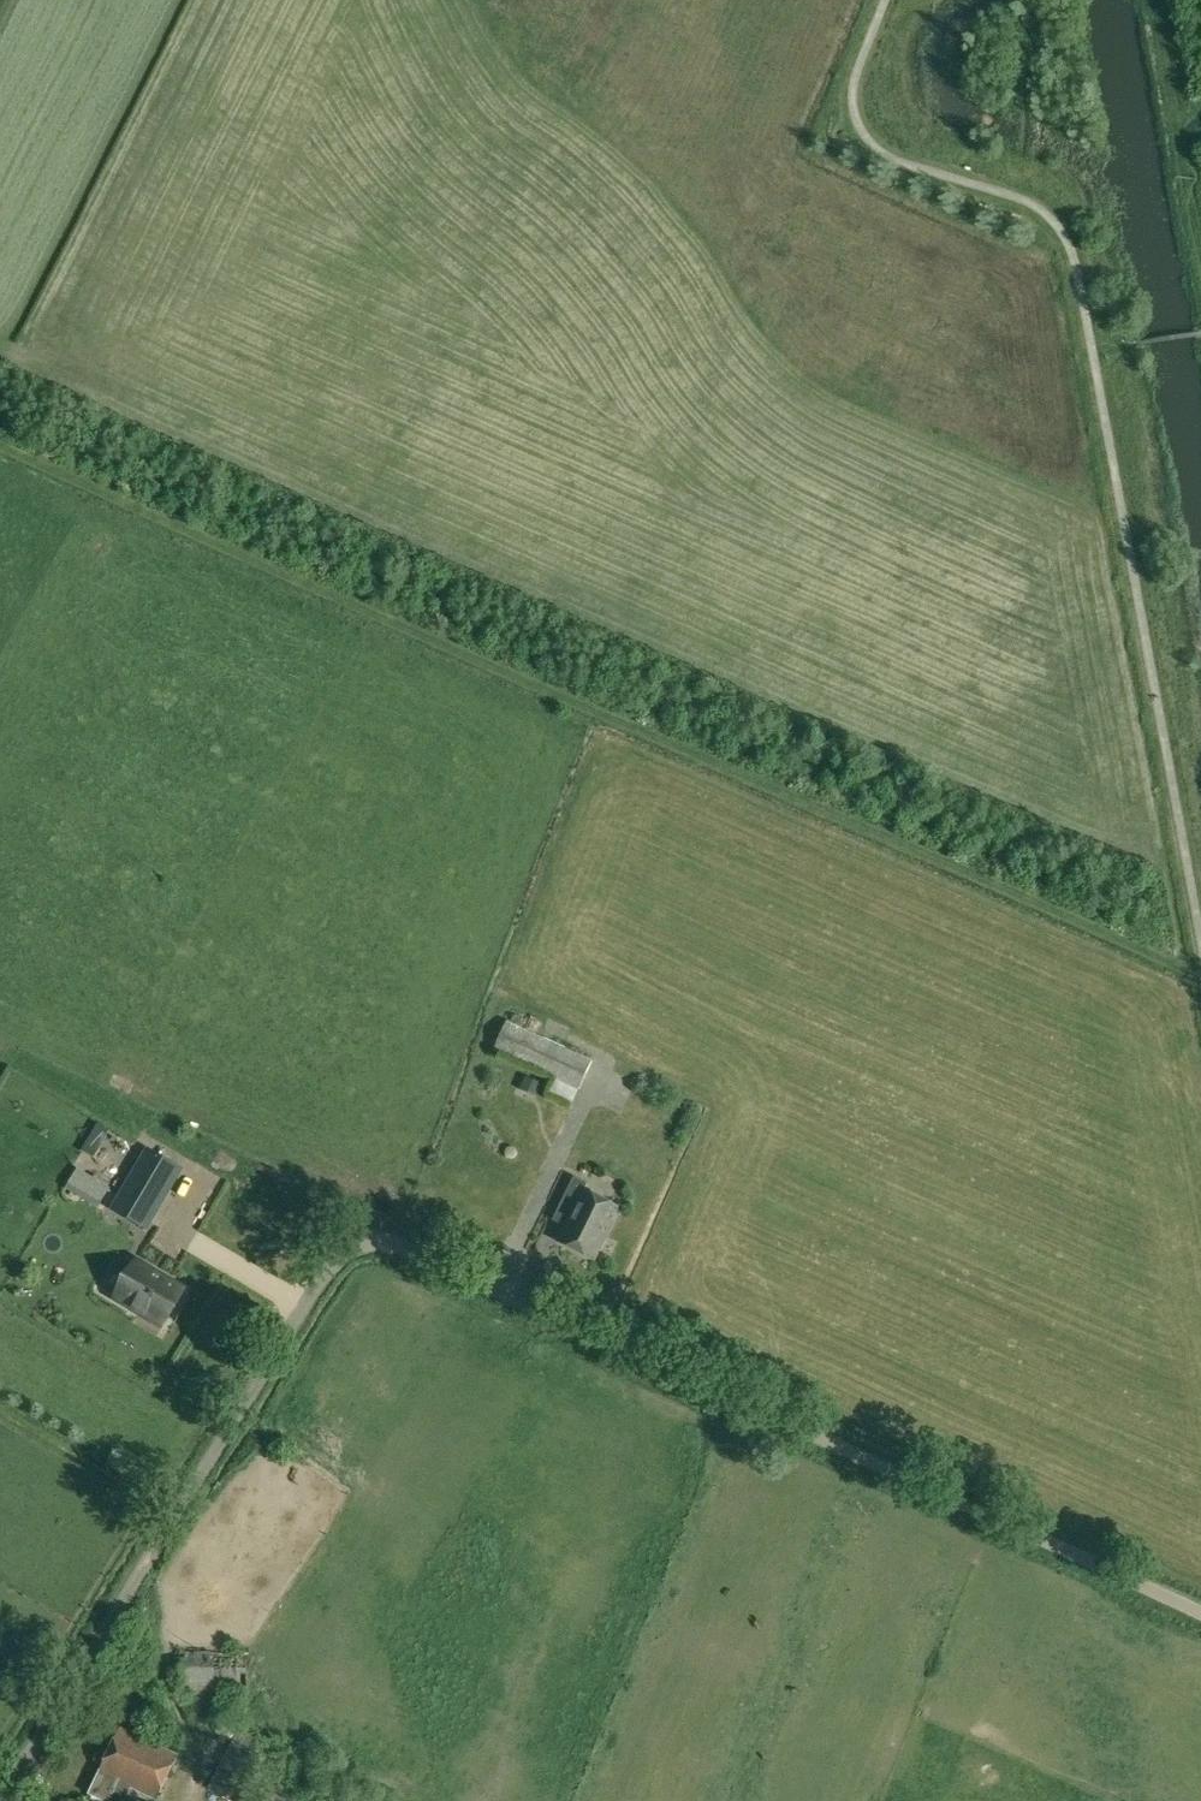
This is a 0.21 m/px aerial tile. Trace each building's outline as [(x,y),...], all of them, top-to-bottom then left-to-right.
[(495,1050),(558,1079),(580,1089),(593,1060),(508,1021),(495,1050)] [(149,1150),(114,1210),(146,1229),(181,1169),(149,1150)] [(78,1169),(70,1183),(102,1202),(110,1187),(78,1169)] [(585,1190),(589,1183),(575,1176),(562,1203),(575,1210),(559,1241),(595,1259),(620,1207),(585,1190)] [(168,1317),(184,1290),(137,1262),(116,1297),(140,1311),(145,1304),(168,1317)] [(79,1293),(76,1307),(96,1311),(99,1297),(79,1293)] [(179,1694),(249,1696),(249,1653),(182,1651),(179,1694)] [(232,1800),(250,1800),(279,1746),(241,1727),(208,1788),(232,1800)] [(106,1800),(110,1800),(119,1781),(158,1800),(179,1756),(122,1729),(91,1794),(106,1800)] [(261,1791),(256,1800),(281,1800),(261,1791)]
